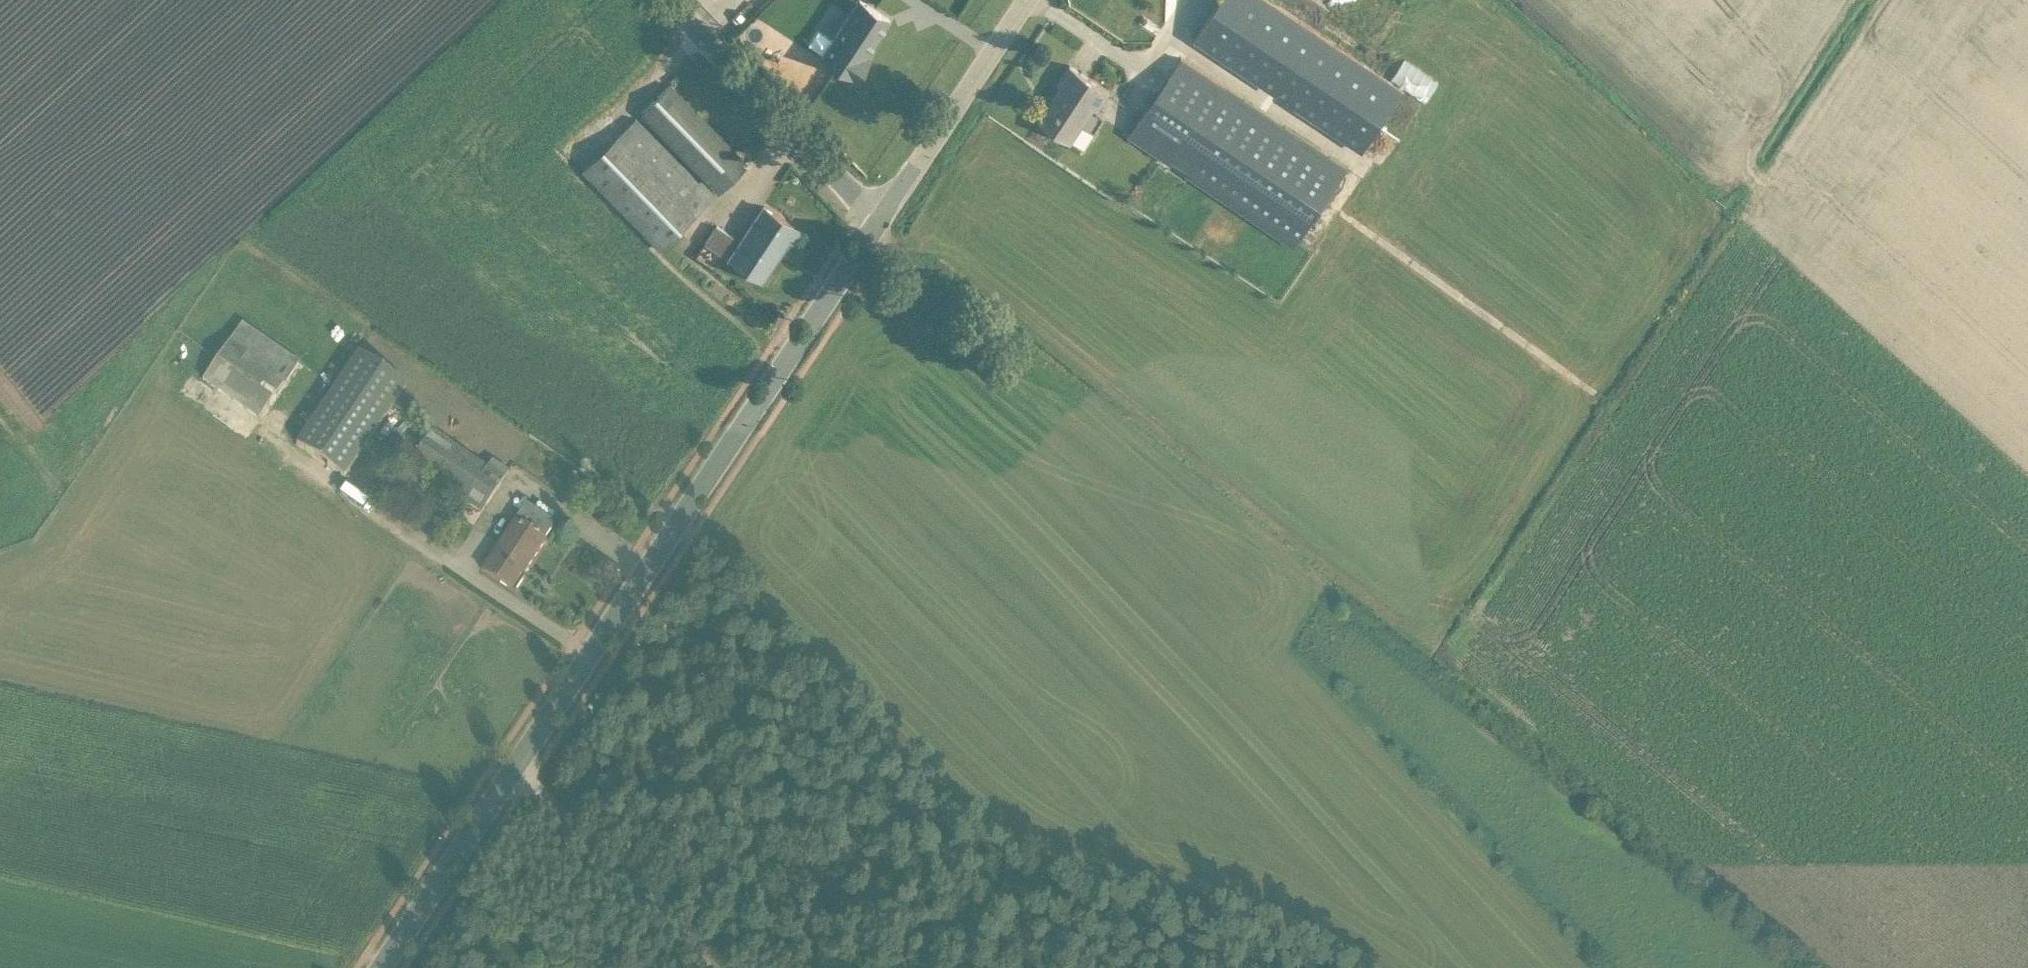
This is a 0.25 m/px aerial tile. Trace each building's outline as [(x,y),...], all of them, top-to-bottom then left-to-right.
[(910,23),(886,6),(891,0),(868,0),(824,60),(862,88),(910,23)] [(1196,33),(1361,147),(1406,81),(1289,0),(1219,0),(1196,33)] [(1346,162),(1183,49),(1129,128),(1292,240),(1346,162)] [(1079,138),(1114,87),(1076,61),(1041,112),(1079,138)] [(751,161),(671,80),(584,167),(664,247),(751,161)] [(704,241),(762,281),(801,224),(766,200),(741,237),(717,221),(704,241)] [(320,372),(242,321),(202,382),(258,419),(279,386),(301,400),(320,372)] [(367,329),(294,441),(343,473),(416,361),(367,329)] [(482,507),(503,475),(429,427),(408,459),(482,507)] [(555,519),(524,499),(478,570),(508,590),(555,519)]
